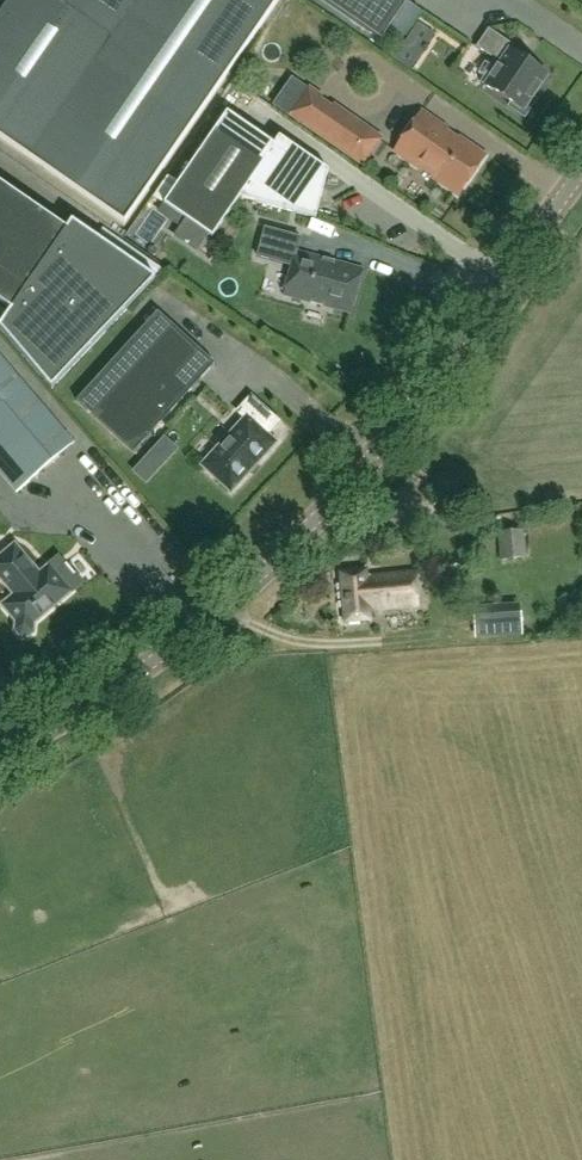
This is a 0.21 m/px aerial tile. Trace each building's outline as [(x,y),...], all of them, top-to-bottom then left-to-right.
[(0,18),(0,136),(125,223),(279,0),(12,0),(0,18)] [(382,41),(410,0),(322,0),(382,41)] [(509,107),(525,118),(537,100),(534,97),(548,75),(512,50),(515,46),(490,29),(477,47),(496,60),(481,82),(512,103),(509,107)] [(289,116),(363,167),(384,137),(335,104),(333,106),(322,98),(323,96),(310,86),(289,116)] [(422,111),(393,152),(419,170),(421,167),(432,176),(431,178),(459,197),(487,156),(460,138),(459,139),(447,131),(448,129),(422,111)] [(240,198),(317,218),(329,170),(280,136),(274,144),(228,112),(165,204),(213,237),(240,198)] [(0,326),(52,388),(156,279),(154,277),(73,221),(68,228),(0,182),(0,301),(12,309),(0,326)] [(266,230),(259,259),(293,268),(286,297),(352,314),(363,270),(298,253),(302,239),(266,230)] [(215,364),(158,312),(77,401),(134,453),(215,364)] [(18,494),(75,445),(28,390),(0,413),(0,473),(18,494)] [(202,465),(231,492),(277,442),(275,441),(267,434),(277,423),(278,423),(279,422),(252,397),(239,412),(240,413),(240,412),(246,418),(204,464),(202,465)] [(147,484),(159,472),(144,459),(133,471),(147,484)] [(411,475),(397,492),(381,513),(391,520),(408,499),(421,482),(411,475)] [(501,562),(526,560),(524,531),(499,533),(501,562)] [(0,561),(0,576),(17,596),(5,606),(19,623),(18,625),(17,631),(21,636),(28,637),(33,633),(34,626),(32,624),(70,592),(69,590),(81,580),(68,565),(56,575),(55,574),(44,573),(40,577),(16,548),(0,561)] [(344,624),(370,622),(370,613),(418,608),(415,574),(368,579),(367,571),(341,573),(344,624)] [(476,639),(523,635),(521,603),(474,606),(476,639)]
